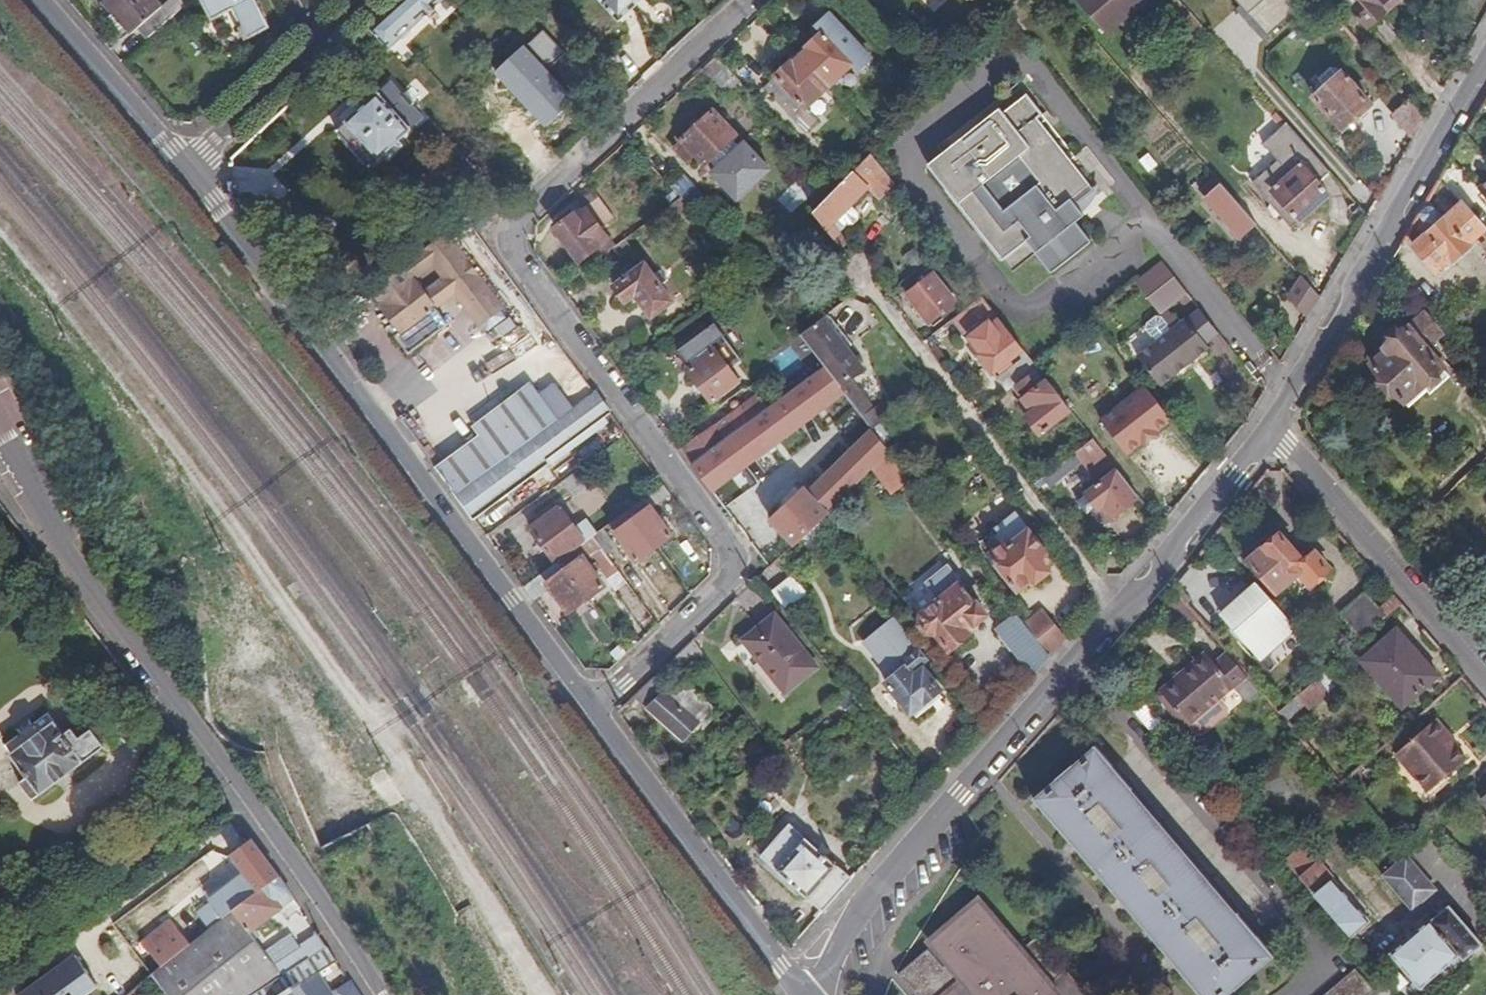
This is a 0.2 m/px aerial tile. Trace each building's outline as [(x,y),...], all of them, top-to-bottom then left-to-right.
[(147,40),(172,18),(155,0),(105,0),(101,4),(129,35),(137,28),(147,40)] [(210,22),(229,13),(244,42),(270,29),(255,0),(198,0),(210,22)] [(369,30),(386,49),(438,0),(401,0),(369,30)] [(619,20),(641,0),(600,0),(619,20)] [(1108,35),(1146,3),(1143,0),(1078,0),(1108,35)] [(1304,4),(1301,0),(1237,0),(1241,5),(1268,35),(1304,4)] [(1364,29),(1383,13),(1378,8),(1387,0),(1340,0),(1364,29)] [(1268,35),(1241,5),(1237,8),(1263,39),(1268,35)] [(801,59),(830,88),(853,66),(844,56),(860,41),(839,18),(806,49),(808,52),(801,59)] [(873,54),(860,41),(844,56),(853,66),(856,69),(873,54)] [(805,111),(830,88),(801,59),(794,65),(792,64),(763,90),(805,134),(816,123),(805,111)] [(1316,78),(1323,87),(1311,98),(1340,131),(1370,105),(1344,77),(1336,68),(1329,67),(1316,78)] [(338,132),(372,168),(426,118),(391,81),(338,132)] [(928,166),(1010,270),(1032,253),(1050,275),(1090,243),(1074,224),(1082,217),(1080,215),(1074,206),(1092,191),(1091,189),(1087,184),(1093,180),(1026,95),(1004,114),(999,108),(928,166)] [(1413,138),(1424,118),(1405,97),(1390,111),(1413,138)] [(733,143),(739,138),(713,112),(674,150),(689,165),(698,158),(707,168),(714,161),(718,166),(711,173),(722,184),(738,201),(754,185),(771,169),(745,142),(738,149),(733,143)] [(1311,153),(1321,145),(1300,121),(1291,130),(1311,153)] [(1315,184),(1328,173),(1311,153),(1291,130),(1283,122),(1260,143),(1275,161),(1249,184),(1286,230),(1325,197),(1315,184)] [(1148,153),(1139,160),(1149,172),(1158,165),(1148,153)] [(858,213),(851,206),(870,187),(880,201),(897,187),(872,154),(850,176),(840,187),(815,214),(834,240),(841,233),(839,230),(847,224),(853,223),(858,218),(858,213)] [(839,165),(829,175),(840,187),(850,176),(839,165)] [(685,177),(672,189),(674,191),(680,197),(685,203),(692,210),(694,211),(706,199),(685,177)] [(1478,190),(1485,200),(1485,183),(1478,190)] [(757,188),(754,185),(738,201),(722,184),(719,187),(737,207),(757,188)] [(1074,206),(1080,215),(1092,203),(1098,193),(1100,184),(1091,189),(1092,191),(1074,206)] [(1238,237),(1254,223),(1220,184),(1205,198),(1238,237)] [(591,253),(596,261),(614,248),(600,229),(614,217),(592,191),(578,203),(585,210),(576,218),(572,214),(554,230),(580,262),(591,253)] [(671,205),(680,197),(674,191),(665,197),(671,205)] [(671,205),(670,206),(667,209),(677,222),(692,210),(685,203),(680,197),(671,205)] [(1425,202),(1411,224),(1423,238),(1410,249),(1435,276),(1449,263),(1451,266),(1468,251),(1466,248),(1482,234),(1459,209),(1437,229),(1431,223),(1438,217),(1425,202)] [(505,318),(500,310),(501,309),(480,280),(478,283),(463,262),(465,260),(445,232),(423,249),(442,275),(459,298),(479,325),(481,323),(487,331),(505,318)] [(1170,311),(1188,296),(1161,261),(1140,277),(1167,313),(1170,311)] [(403,264),(374,285),(389,308),(386,311),(399,331),(395,334),(408,352),(447,324),(439,313),(422,289),(403,264)] [(652,317),(672,302),(661,287),(667,281),(661,271),(654,276),(644,264),(613,286),(626,302),(635,295),(652,317)] [(1299,276),(1308,286),(1313,281),(1305,271),(1299,276)] [(907,295),(930,323),(955,304),(933,274),(907,295)] [(439,313),(459,298),(442,275),(422,289),(439,313)] [(1307,319),(1319,299),(1308,286),(1299,276),(1288,297),(1307,319)] [(1170,311),(1167,313),(1140,277),(1133,282),(1160,317),(1161,317),(1173,332),(1181,325),(1170,311)] [(1038,368),(1033,361),(983,297),(953,321),(963,334),(980,323),(983,328),(970,338),(982,354),(978,357),(993,374),(1018,354),(1023,361),(998,380),(1008,392),(1013,387),(1038,368)] [(1465,315),(1456,304),(1444,315),(1454,326),(1465,315)] [(1424,314),(1386,348),(1389,351),(1373,366),(1406,404),(1424,388),(1426,391),(1447,374),(1431,357),(1436,352),(1430,345),(1442,334),(1424,314)] [(828,315),(802,336),(824,365),(841,387),(850,379),(862,370),(846,350),(852,345),(828,315)] [(1161,317),(1160,317),(1156,317),(1147,325),(1147,330),(1159,343),(1173,332),(1161,317)] [(512,318),(496,329),(503,339),(519,327),(512,318)] [(741,384),(731,370),(740,363),(725,343),(736,335),(723,318),(681,350),(690,363),(692,362),(694,365),(688,370),(713,404),(741,384)] [(1159,343),(1139,359),(1163,389),(1210,351),(1186,322),(1181,325),(1173,332),(1159,343)] [(1265,339),(1272,348),(1282,340),(1275,331),(1265,339)] [(845,392),(841,387),(824,365),(768,408),(692,465),(713,492),(845,392)] [(1071,410),(1038,368),(1013,387),(1033,412),(1027,416),(1040,435),(1071,410)] [(872,409),(850,379),(841,387),(845,392),(864,416),(872,409)] [(481,436),(437,469),(456,496),(558,420),(533,385),(514,400),(507,402),(474,427),(481,436)] [(1101,421),(1127,455),(1143,442),(1146,446),(1159,436),(1156,433),(1171,421),(1146,387),(1101,421)] [(611,414),(595,393),(558,420),(456,496),(474,520),(549,464),(547,461),(547,460),(608,416),(611,414)] [(692,465),(768,408),(759,395),(683,452),(692,465)] [(888,417),(894,412),(885,399),(872,409),(864,416),(874,429),(888,417)] [(608,416),(547,460),(552,465),(612,421),(608,416)] [(874,429),(879,435),(885,443),(900,431),(888,417),(874,429)] [(885,443),(879,435),(811,498),(804,490),(770,523),(790,549),(798,541),(818,521),(874,467),(891,451),(885,443)] [(1104,526),(1140,500),(1093,439),(1079,451),(1085,462),(1102,483),(1086,495),(1086,497),(1083,500),(1104,526)] [(891,451),(874,467),(895,493),(913,480),(891,451)] [(1079,451),(1042,479),(1050,489),(1085,462),(1079,451)] [(595,483),(584,467),(563,484),(574,499),(595,483)] [(672,495),(664,485),(628,512),(655,549),(672,536),(653,509),(672,495)] [(531,529),(556,564),(560,562),(586,542),(560,507),(531,529)] [(655,549),(628,512),(612,524),(617,531),(616,533),(637,562),(655,549)] [(990,556),(1017,592),(1031,581),(1038,583),(1046,576),(1046,568),(1039,558),(1045,553),(1016,515),(997,529),(1007,543),(990,556)] [(508,542),(522,542),(522,518),(508,518),(508,542)] [(818,521),(798,541),(806,550),(827,532),(818,521)] [(1274,528),(1244,557),(1274,591),(1285,581),(1294,591),(1304,582),(1306,586),(1326,568),(1309,550),(1301,558),(1274,528)] [(617,548),(603,529),(593,537),(607,555),(617,548)] [(607,555),(593,537),(586,542),(560,562),(587,599),(603,587),(583,558),(587,556),(600,573),(601,572),(612,564),(607,555)] [(556,564),(544,574),(550,582),(547,585),(550,588),(568,613),(587,599),(560,562),(556,564)] [(612,564),(601,572),(616,591),(626,583),(612,564)] [(544,574),(524,588),(534,600),(550,588),(547,585),(550,582),(544,574)] [(793,577),(773,593),(790,614),(810,597),(793,577)] [(936,632),(951,650),(970,634),(966,630),(986,614),(961,582),(922,614),(921,623),(927,631),(936,632)] [(1255,583),(1219,615),(1258,660),(1295,628),(1255,583)] [(1363,589),(1337,613),(1359,638),(1385,615),(1363,589)] [(1401,603),(1393,595),(1381,607),(1388,615),(1401,603)] [(1034,675),(1051,656),(1027,626),(1017,612),(998,628),(1034,675)] [(1051,656),(1064,641),(1041,614),(1027,626),(1051,656)] [(862,642),(892,678),(904,668),(913,660),(920,668),(929,661),(893,616),(862,642)] [(774,618),(743,642),(785,694),(816,670),(774,618)] [(1394,627),(1357,660),(1374,680),(1382,689),(1398,707),(1435,675),(1394,627)] [(705,658),(692,642),(673,661),(687,673),(705,658)] [(1179,677),(1207,655),(1203,650),(1176,674),(1179,677)] [(1159,688),(1188,723),(1187,726),(1194,734),(1202,734),(1226,713),(1226,706),(1219,696),(1231,685),(1233,687),(1247,676),(1227,652),(1212,662),(1207,655),(1179,677),(1176,674),(1159,688)] [(913,660),(904,668),(909,675),(918,666),(913,660)] [(909,675),(904,668),(892,678),(885,684),(911,715),(913,713),(938,692),(939,691),(920,668),(918,666),(909,675)] [(1288,702),(1277,712),(1285,720),(1305,703),(1308,707),(1335,685),(1322,672),(1288,702)] [(1378,693),(1382,689),(1374,680),(1370,684),(1378,693)] [(714,713),(678,681),(649,708),(683,741),(695,729),(696,730),(714,713)] [(938,692),(913,713),(917,718),(943,698),(938,692)] [(1167,725),(1147,701),(1134,711),(1154,735),(1167,725)] [(34,802),(107,748),(95,731),(82,740),(74,730),(67,735),(58,722),(12,755),(29,778),(21,784),(34,802)] [(1432,722),(1397,752),(1429,788),(1460,760),(1441,737),(1443,733),(1432,722)] [(1031,800),(1199,994),(1232,994),(1274,957),(1094,746),(1031,800)] [(810,900),(824,912),(852,881),(818,851),(821,847),(811,837),(807,841),(790,826),(762,857),(810,900)] [(281,878),(254,841),(235,856),(249,876),(262,893),(281,878)] [(1284,863),(1349,938),(1368,920),(1350,897),(1352,896),(1342,884),(1339,886),(1305,846),(1284,863)] [(1404,858),(1382,876),(1411,909),(1433,891),(1404,858)] [(9,876),(0,863),(0,882),(9,876)] [(262,893),(249,876),(214,904),(220,912),(206,922),(214,933),(236,915),(239,912),(262,893)] [(303,909),(281,878),(262,893),(239,912),(236,915),(258,942),(263,937),(255,928),(281,910),(288,920),(303,909)] [(982,902),(932,939),(950,962),(945,966),(929,947),(899,972),(917,994),(1059,994),(1051,986),(1070,970),(1046,933),(1023,952),(982,902)] [(1429,918),(1389,954),(1419,990),(1431,979),(1436,985),(1442,985),(1450,978),(1451,973),(1446,967),(1457,956),(1462,961),(1480,946),(1446,906),(1430,920),(1429,918)] [(207,938),(196,948),(168,970),(159,977),(173,994),(261,994),(330,948),(321,936),(305,948),(307,951),(288,964),(277,947),(267,954),(258,942),(236,915),(214,933),(207,938)] [(196,948),(176,923),(148,945),(168,970),(196,948)] [(330,948),(261,994),(333,994),(325,983),(335,975),(331,970),(341,963),(336,955),(330,948)] [(79,954),(25,994),(67,994),(75,989),(80,994),(89,994),(102,985),(79,954)] [(1373,989),(1354,969),(1325,994),(1368,994),(1373,989)] [(1396,993),(1385,980),(1373,989),(1368,994),(1393,994),(1396,993)] [(356,986),(343,994),(362,994),(356,986)]
